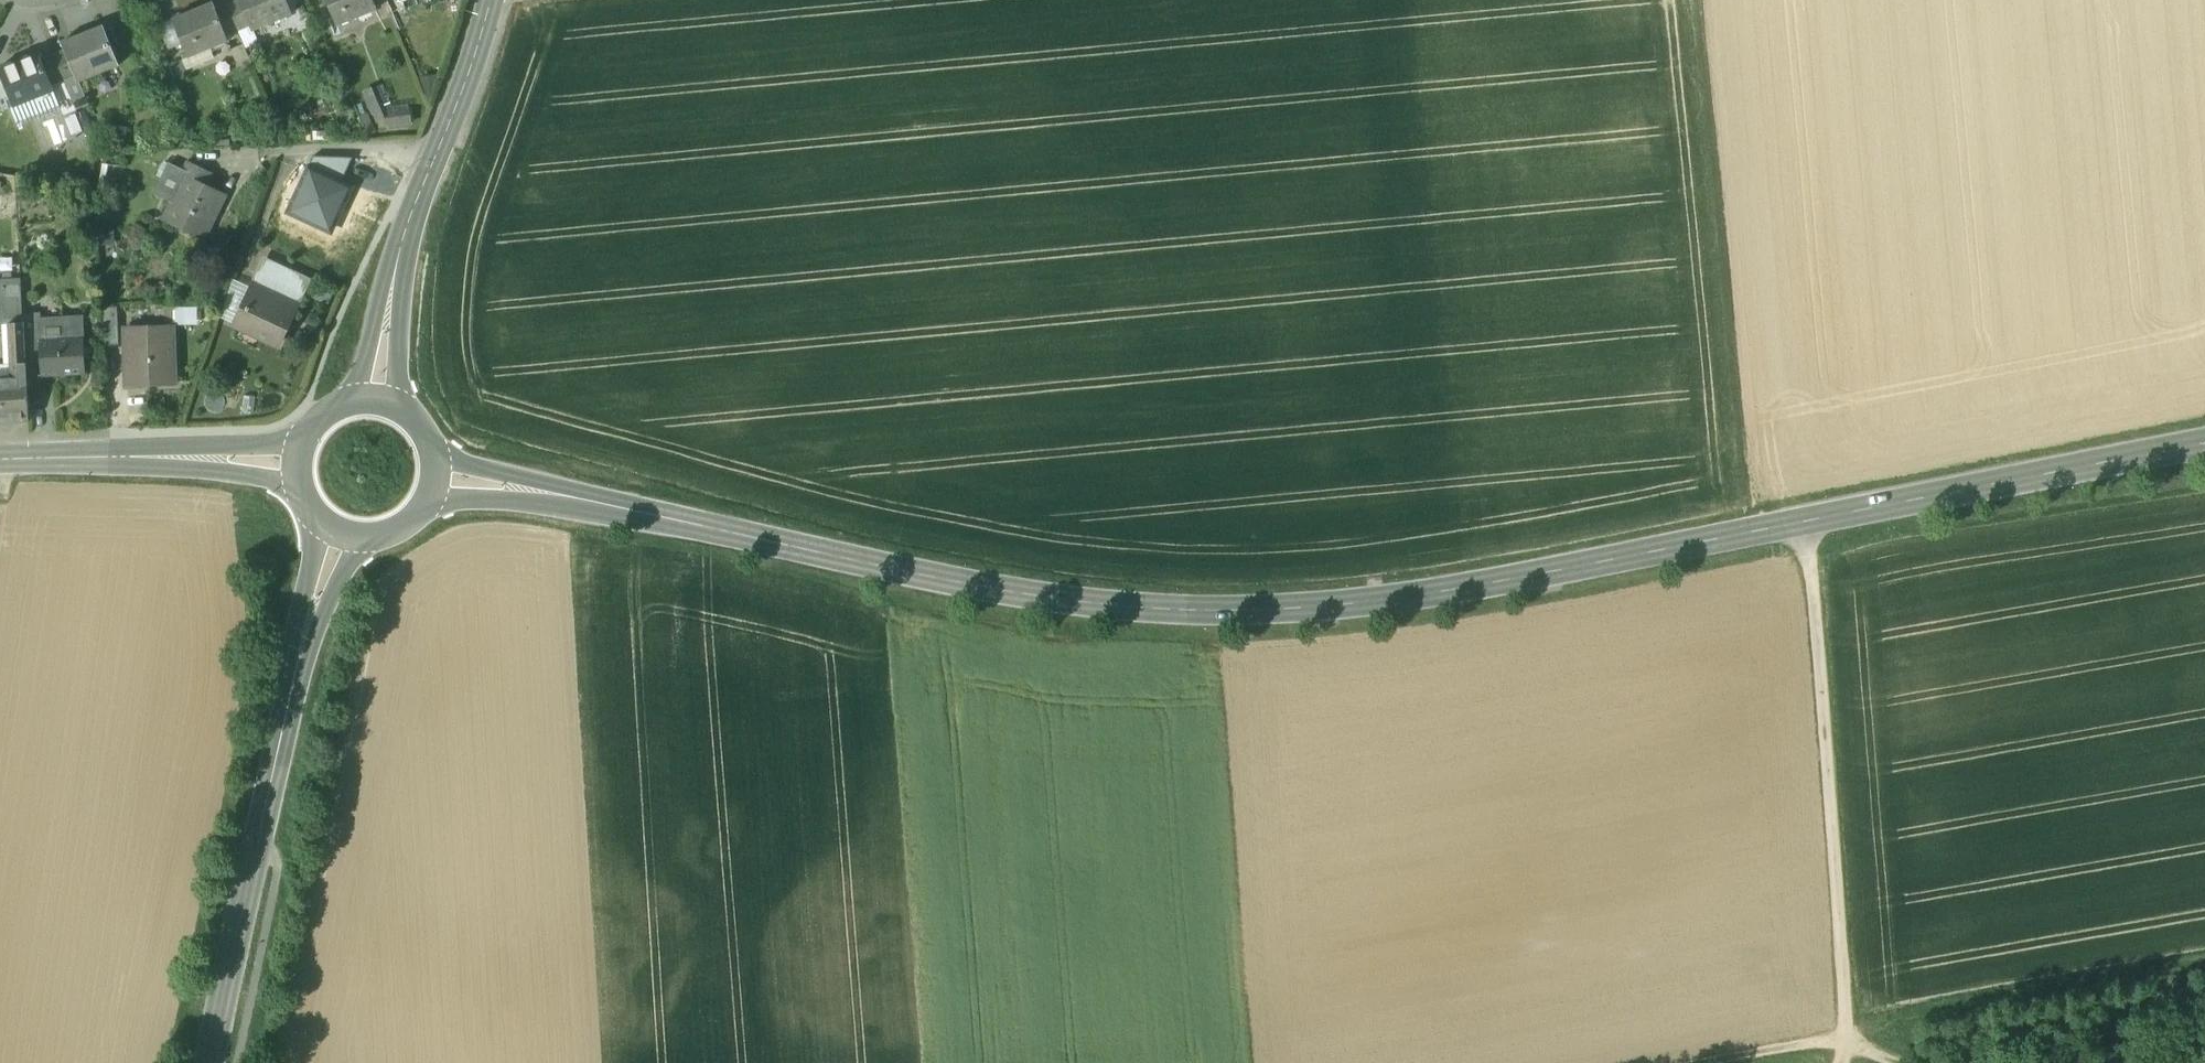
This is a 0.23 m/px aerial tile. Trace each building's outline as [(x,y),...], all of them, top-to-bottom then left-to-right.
[(240,2),(250,26),(253,32),(254,31),(253,30),(291,15),(291,16),(293,15),(286,0),(239,0),(240,2)] [(337,26),(338,25),(338,24),(376,8),(376,10),(378,9),(375,3),(374,0),(326,0),(337,26)] [(240,2),(228,7),(238,30),(250,26),(240,2)] [(212,5),(174,20),(174,19),(172,19),(189,58),(190,58),(189,57),(227,41),(227,43),(228,42),(226,36),(216,12),(212,3),(211,3),(212,5)] [(238,30),(228,7),(216,12),(226,36),(238,30)] [(102,29),(64,44),(64,43),(63,43),(66,52),(76,75),(79,82),(79,81),(117,65),(117,66),(118,66),(103,27),(102,28),(102,29)] [(66,52),(54,57),(64,80),(76,75),(66,52)] [(1,70),(1,69),(0,69),(0,71),(15,108),(54,92),(56,91),(53,84),(42,61),(39,53),(37,54),(38,55),(1,70)] [(54,57),(42,61),(53,84),(64,80),(54,57)] [(0,71),(0,113),(0,114),(15,108),(0,71)] [(79,82),(76,75),(64,80),(77,111),(88,106),(79,82)] [(375,88),(364,93),(374,115),(376,114),(380,125),(388,125),(388,127),(412,124),(410,112),(386,116),(375,88)] [(15,108),(21,123),(60,107),(54,92),(15,108)] [(336,167),(313,156),(308,167),(331,178),(336,167)] [(211,175),(188,163),(183,175),(206,186),(211,175)] [(331,178),(308,167),(307,169),(314,172),(302,196),(299,195),(291,212),(331,232),(332,231),(331,230),(350,190),(351,190),(352,189),(331,178)] [(206,186),(183,175),(182,177),(187,180),(176,203),(173,202),(164,220),(205,240),(206,238),(205,238),(225,197),(226,198),(226,196),(206,186)] [(306,279),(268,261),(252,295),(290,313),(306,279)] [(10,324),(24,323),(22,286),(0,288),(0,324),(10,324)] [(290,313),(252,295),(238,326),(279,345),(283,336),(282,333),(281,333),(290,313)] [(175,320),(176,306),(166,307),(166,319),(175,320)] [(118,307),(103,308),(105,346),(120,345),(118,307)] [(41,315),(24,316),(24,323),(25,343),(40,342),(40,341),(42,341),(41,321),(41,315)] [(41,321),(42,341),(84,339),(83,319),(41,321)] [(24,323),(10,324),(12,364),(26,363),(25,343),(24,323)] [(172,327),(127,329),(128,385),(172,384),(171,359),(174,358),(172,327)] [(42,341),(40,341),(40,342),(42,375),(42,376),(86,374),(85,356),(92,356),(92,347),(85,347),(84,339),(42,341)] [(40,342),(25,343),(26,363),(27,376),(42,375),(40,342)] [(0,378),(0,424),(29,422),(27,376),(26,363),(12,364),(12,378),(0,378)]
